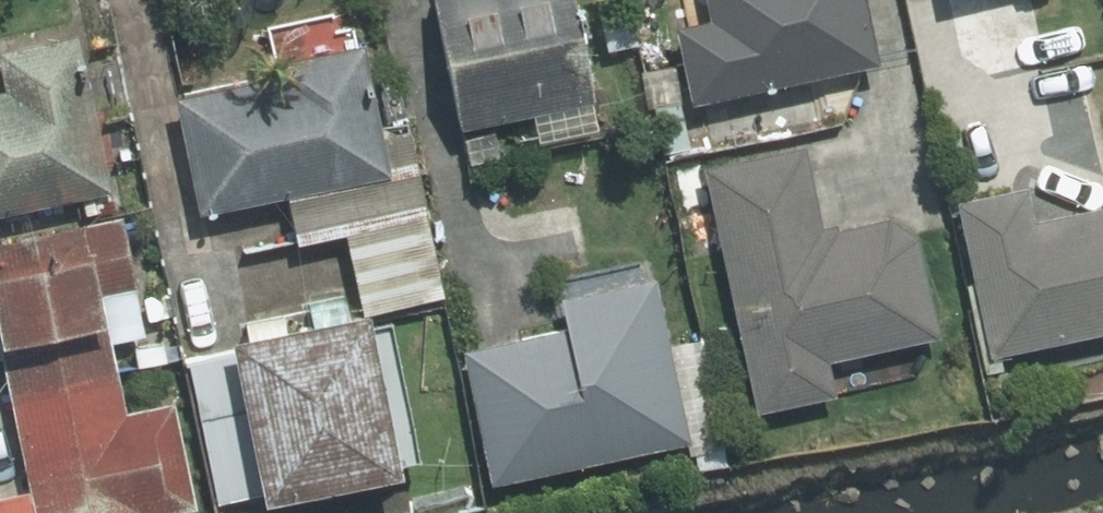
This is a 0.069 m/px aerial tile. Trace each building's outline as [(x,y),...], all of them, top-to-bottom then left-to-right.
[(468,118),(605,91),(600,18),(594,0),(445,0),(468,118)] [(718,10),(682,17),(698,97),(889,59),(877,0),(716,0),(718,10)] [(122,183),(88,24),(7,43),(16,82),(0,86),(0,210),(122,183)] [(209,207),(403,167),(374,36),(293,56),(297,76),(186,98),(209,207)] [(949,331),(922,203),(833,222),(815,139),(711,162),(767,407),(844,390),(836,355),(949,331)] [(1044,216),(1035,179),(965,195),(1001,350),(1102,329),(1102,204),(1044,216)] [(138,403),(114,287),(146,281),(131,209),(0,237),(0,309),(43,512),(149,512),(209,500),(187,393),(138,403)] [(503,479),(701,437),(666,270),(568,291),(575,322),(473,344),(503,479)] [(384,298),(244,328),(280,493),(420,464),(384,298)]
